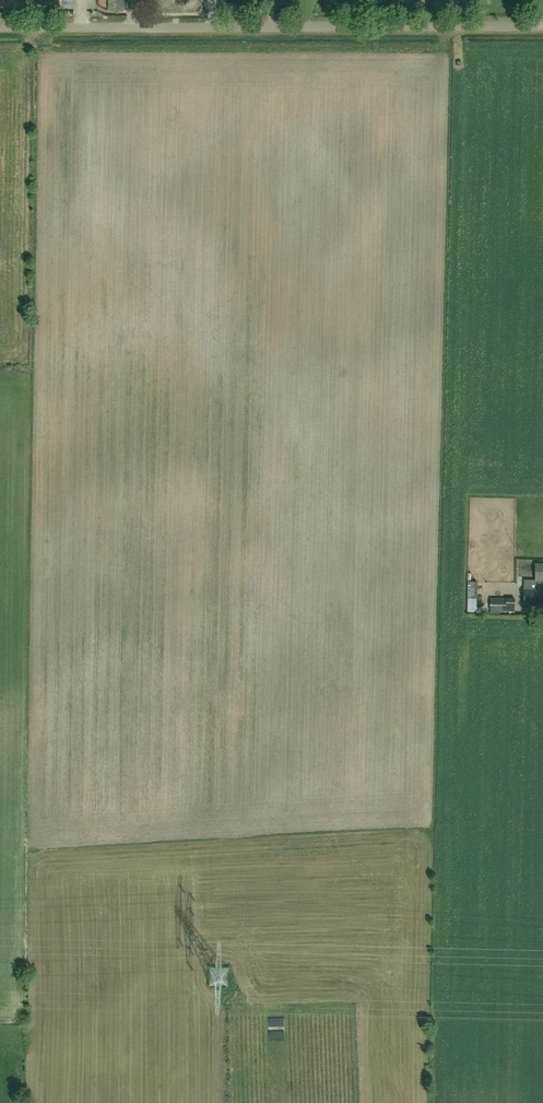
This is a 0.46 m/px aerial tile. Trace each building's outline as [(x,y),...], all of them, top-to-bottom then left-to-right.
[(118,1),(118,0),(108,0),(108,1),(108,11),(128,11),(128,1),(118,1)] [(525,581),(525,603),(542,604),(542,565),(536,565),(536,581),(525,581)] [(491,612),(515,612),(514,599),(491,599),(491,612)]
